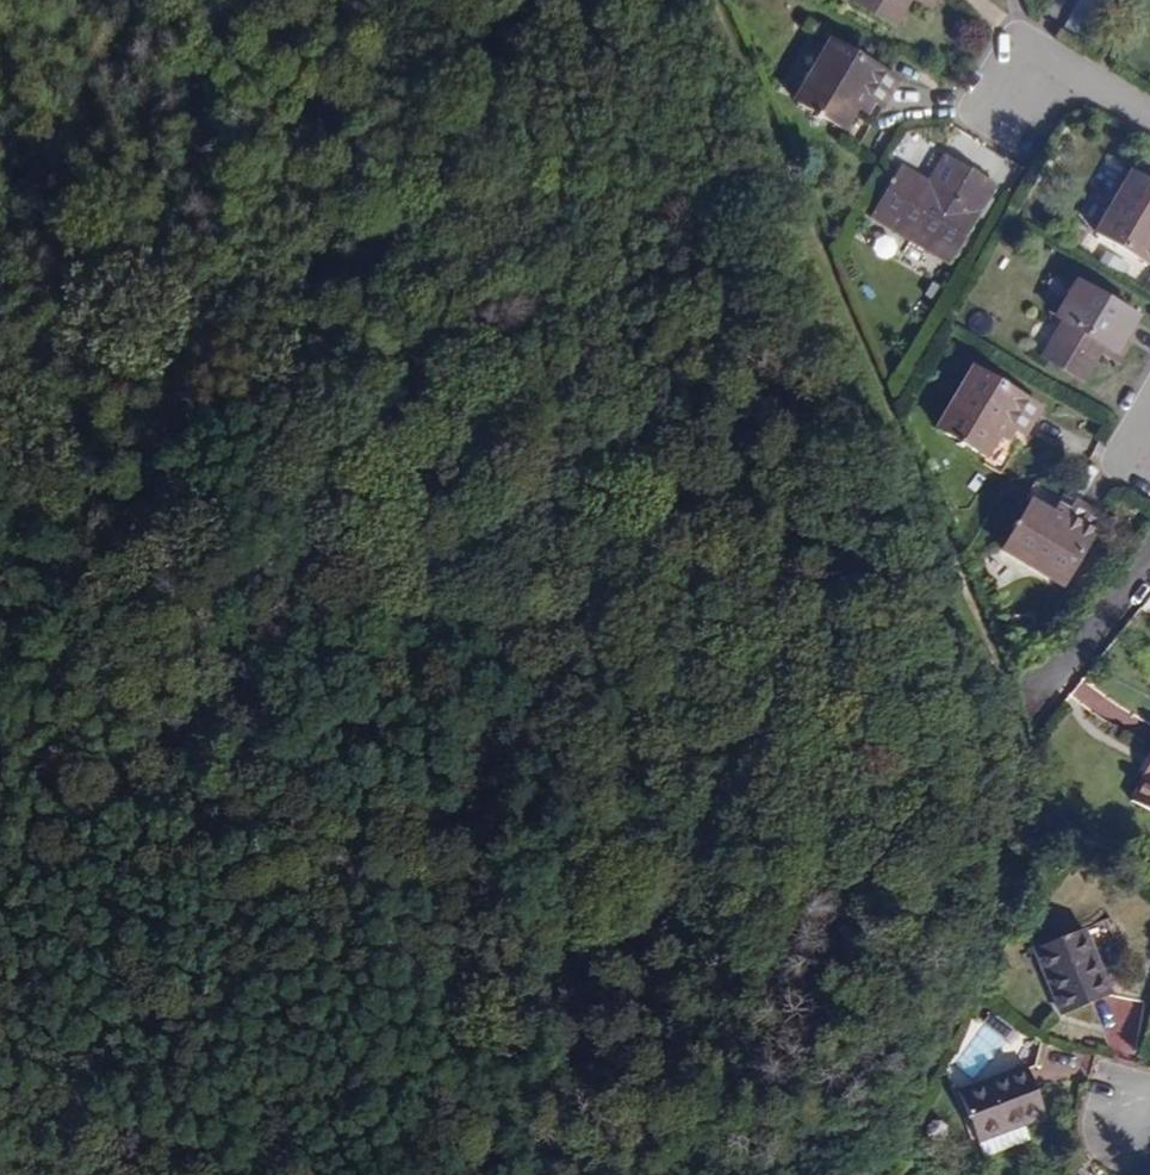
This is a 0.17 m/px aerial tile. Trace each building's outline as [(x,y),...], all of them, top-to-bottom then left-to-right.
[(857,3),(895,26),(911,0),(859,0),(857,3)] [(1101,0),(1080,0),(1077,7),(1095,15),(1101,0)] [(899,81),(833,43),(799,102),(845,128),(866,97),(883,107),(899,81)] [(950,264),(994,190),(944,158),(917,204),(892,191),(876,220),(950,264)] [(1135,175),(1101,236),(1149,263),(1149,184),(1135,175)] [(1060,320),(1068,325),(1048,358),(1085,381),(1106,347),(1116,353),(1137,317),(1081,284),(1060,320)] [(1039,408),(974,372),(941,431),(987,457),(1005,426),(1023,435),(1039,408)] [(1034,506),(1006,551),(1065,586),(1103,523),(1076,507),(1067,524),(1034,506)] [(1133,803),(1149,811),(1149,769),(1133,803)] [(1086,932),(1037,951),(1063,1017),(1112,998),(1086,932)] [(1024,1069),(959,1095),(979,1144),(1044,1117),(1024,1069)]
